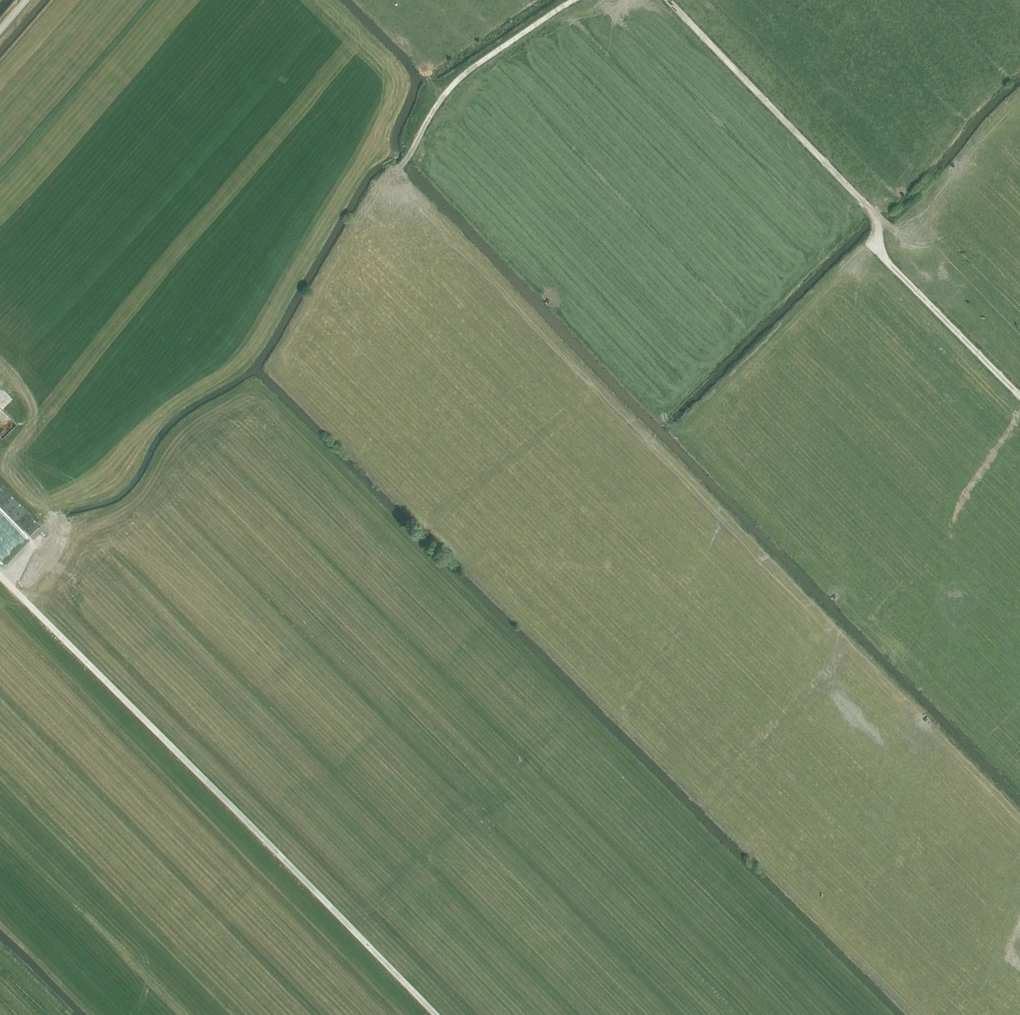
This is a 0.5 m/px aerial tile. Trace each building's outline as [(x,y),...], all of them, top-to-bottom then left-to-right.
[(0,434),(10,428),(6,422),(1,425),(0,423),(0,434)]
